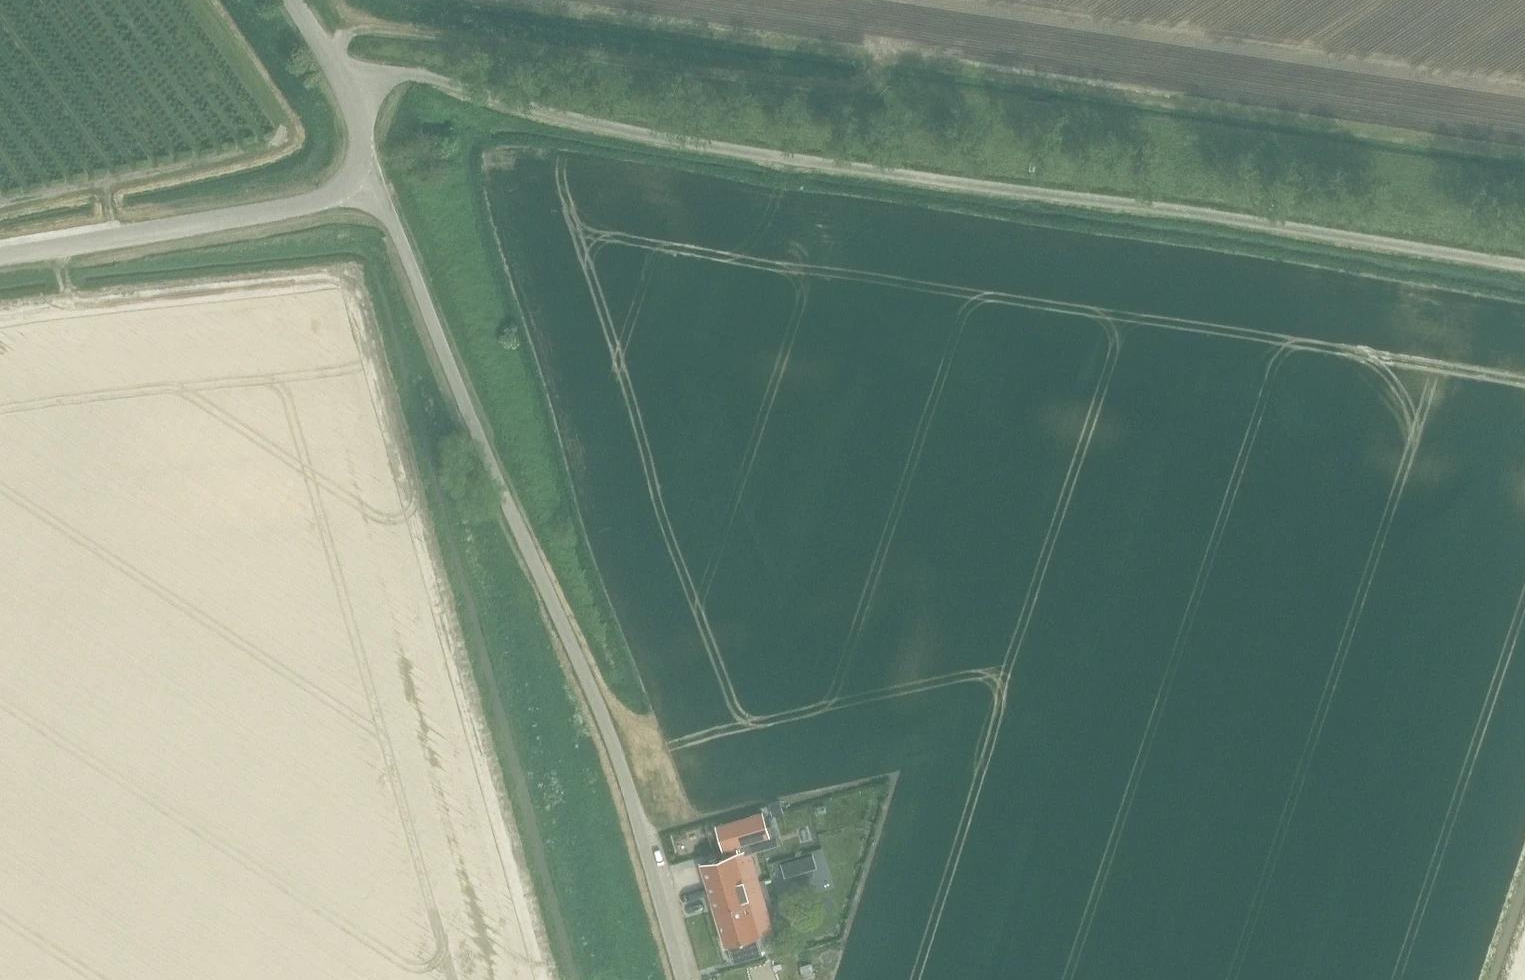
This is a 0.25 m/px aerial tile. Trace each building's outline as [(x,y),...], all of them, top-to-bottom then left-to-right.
[(729,855),(701,863),(725,945),(729,944),(733,961),(762,953),(757,936),(760,935),(749,901),(764,897),(750,850),(748,842),(770,836),(762,811),(716,825),(723,849),(727,848),(729,855)]
